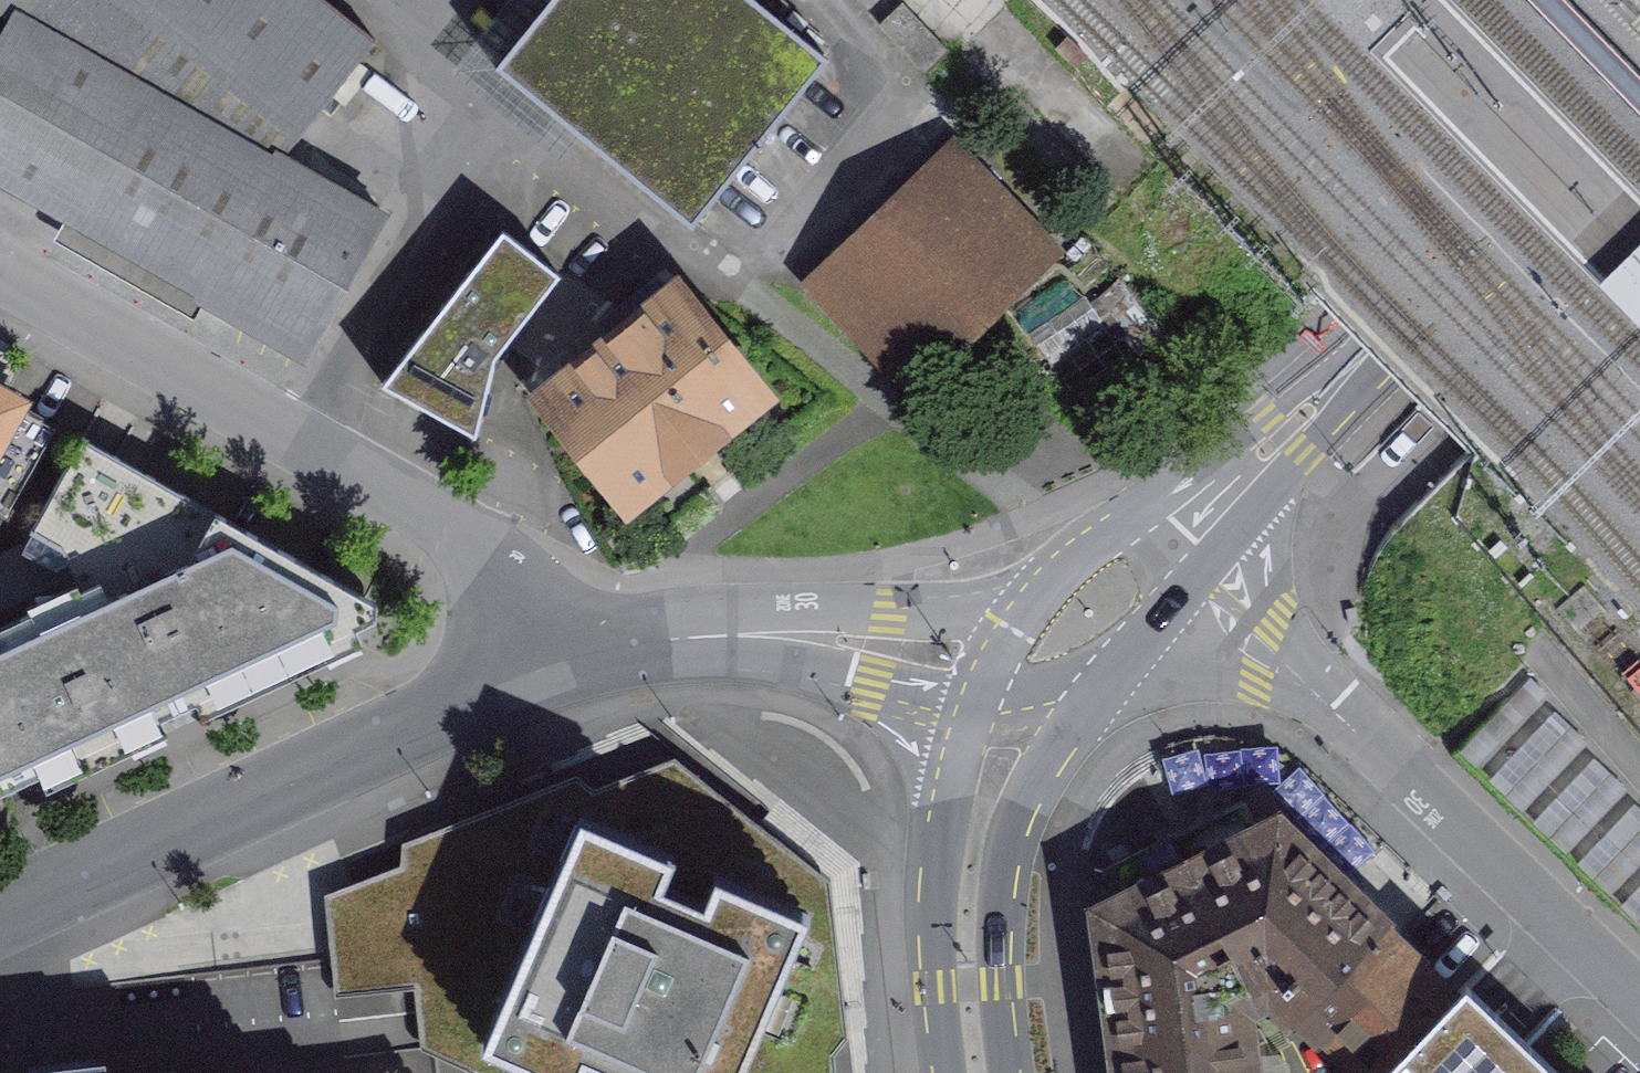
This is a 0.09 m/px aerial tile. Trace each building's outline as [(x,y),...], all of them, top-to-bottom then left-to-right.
[(114,0),(31,0),(0,55),(0,169),(304,340),(379,206),(316,170),(306,187),(267,164),(282,127),(114,0)] [(282,127),(294,137),(374,38),(326,0),(114,0),(282,127)] [(500,65),(691,221),(824,58),(753,0),(549,0),(552,2),(500,65)] [(945,160),(824,275),(918,373),(1039,258),(945,160)] [(503,230),(381,383),(476,436),(496,352),(559,275),(503,230)] [(634,321),(545,392),(632,500),(758,399),(650,265),(613,295),(634,321)] [(7,515),(56,428),(0,397),(0,511),(7,515)] [(24,542),(0,553),(0,789),(121,733),(248,675),(375,617),(376,602),(81,436),(24,542)] [(1551,698),(1531,679),(1458,753),(1478,772),(1551,698)] [(1588,743),(1555,712),(1490,781),(1522,812),(1588,743)] [(832,878),(652,745),(326,877),(340,1006),(417,997),(426,1060),(455,1072),(841,1072),(832,878)] [(1628,791),(1594,758),(1533,823),(1567,855),(1628,791)] [(1243,799),(1172,833),(1247,982),(1256,999),(1270,993),(1294,1018),(1358,954),(1370,966),(1393,941),(1283,837),(1285,833),(1277,827),(1262,836),(1243,799)] [(1634,805),(1577,865),(1611,897),(1639,866),(1639,810),(1634,805)] [(1247,982),(1172,833),(1101,869),(1119,906),(1114,909),(1114,907),(1104,912),(1104,922),(1108,923),(1123,1045),(1245,1029),(1240,985),(1247,982)] [(1621,908),(1639,926),(1639,888),(1621,908)] [(1294,1018),(1352,1072),(1381,1072),(1451,999),(1393,941),(1370,966),(1358,954),(1294,1018)] [(1497,1013),(1466,984),(1451,999),(1381,1072),(1560,1072),(1497,1013)] [(1245,1029),(1123,1045),(1127,1072),(1252,1072),(1245,1029)] [(212,1064),(127,1072),(213,1072),(212,1064)]
